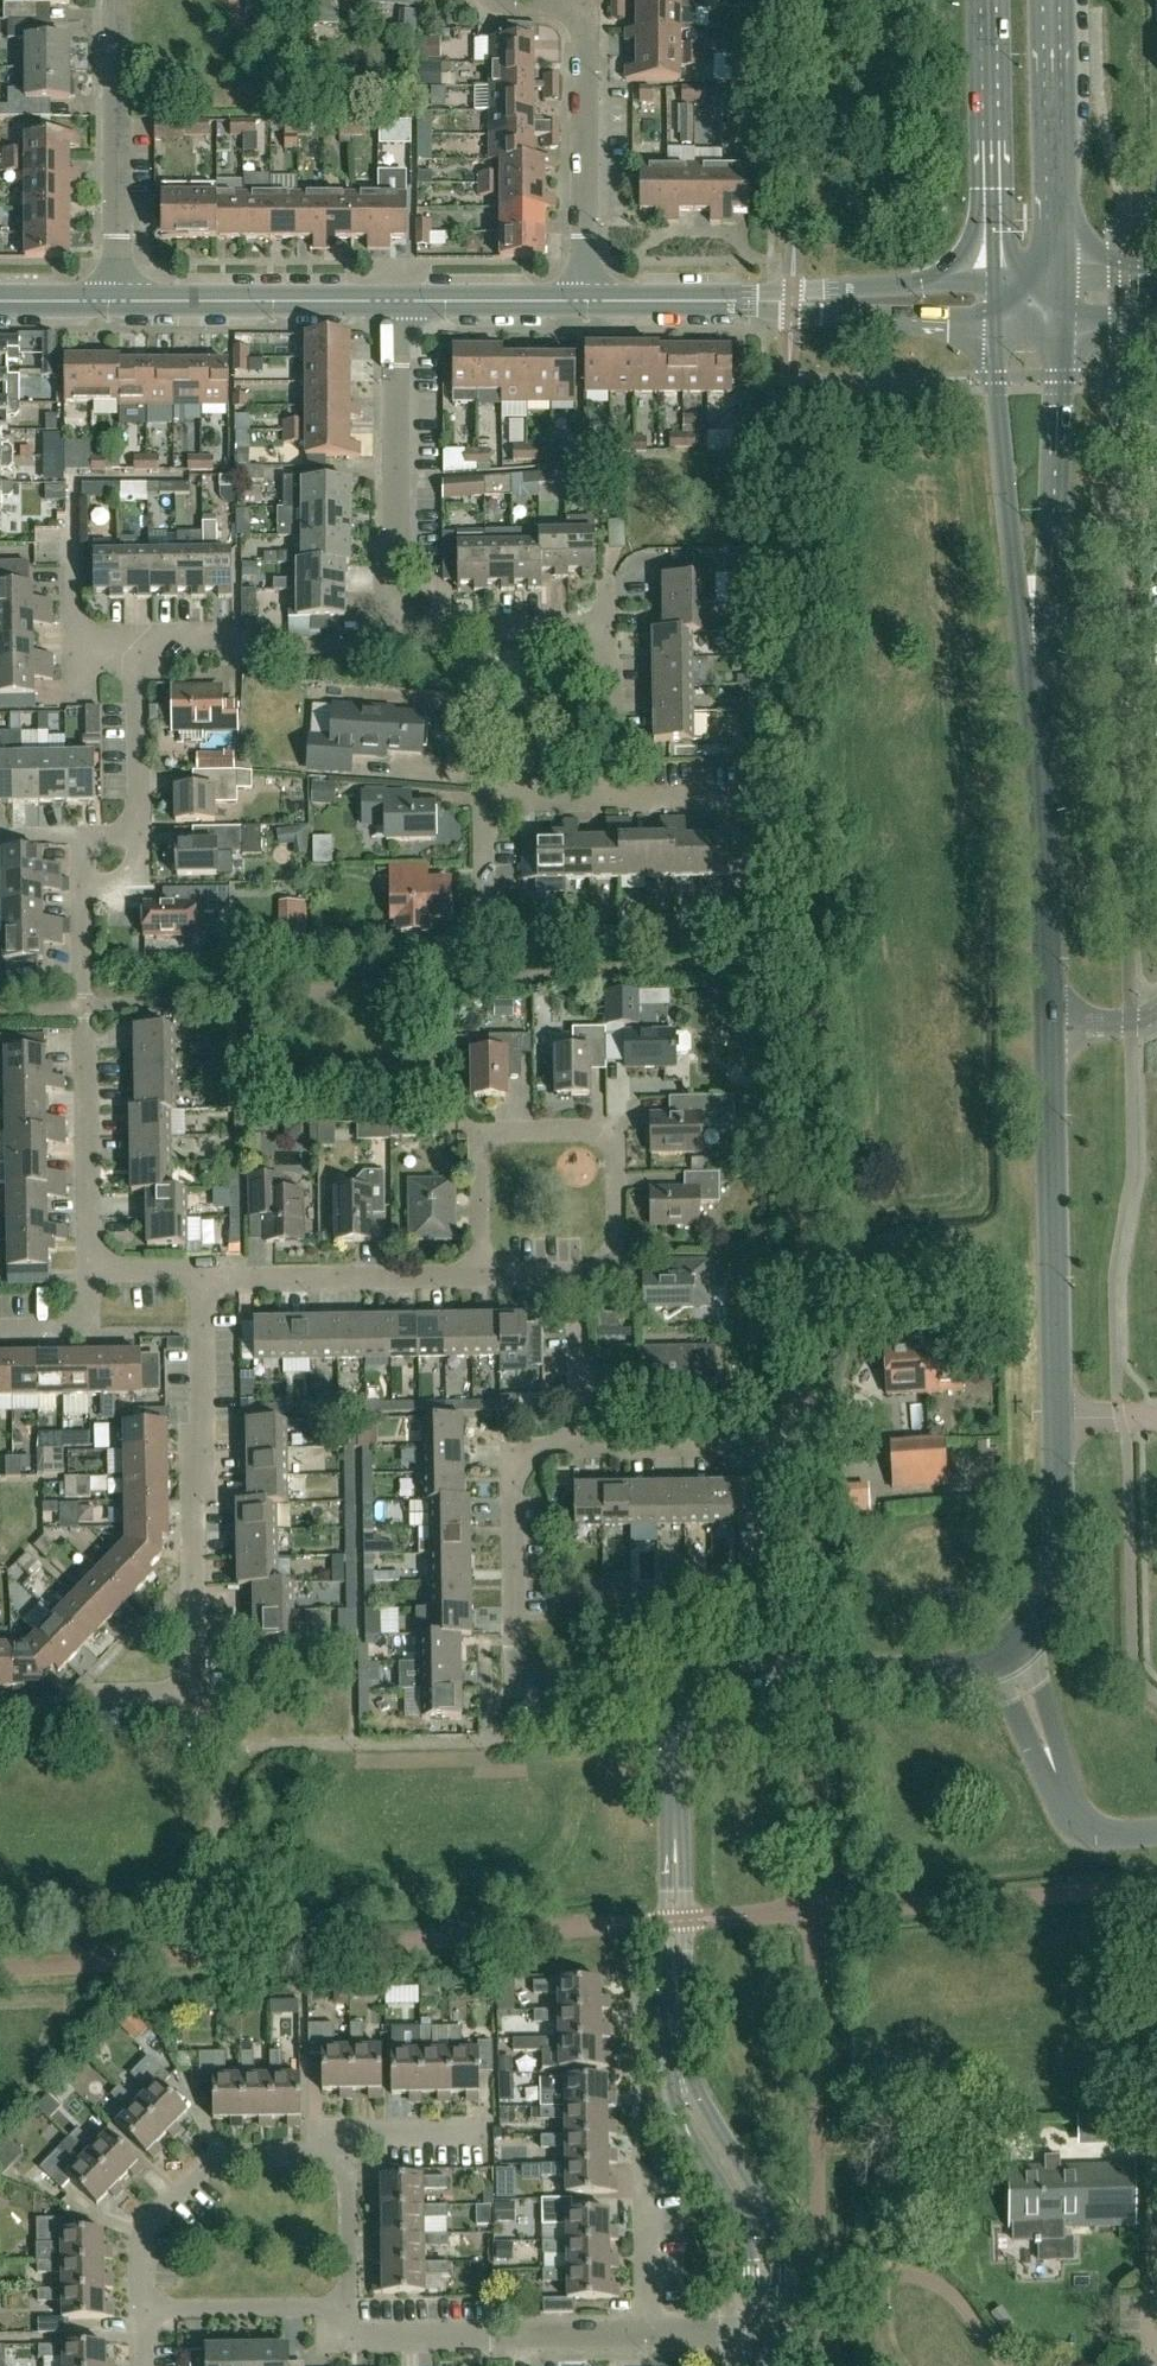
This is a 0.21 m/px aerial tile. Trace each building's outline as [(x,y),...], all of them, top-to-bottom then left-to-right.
[(25,4),(4,4),(4,21),(8,21),(38,21),(38,5),(69,4),(69,0),(25,0),(25,4)] [(695,8),(695,7),(680,7),(680,0),(636,0),(636,8),(695,8)] [(625,8),(611,8),(611,20),(625,21),(625,8)] [(626,32),(680,32),(680,31),(695,31),(695,8),(636,8),(636,31),(626,31),(626,32)] [(305,12),(305,27),(339,28),(339,13),(305,12)] [(38,21),(8,21),(8,39),(25,39),(25,69),(70,69),(70,39),(42,39),(42,21),(38,21)] [(490,38),(490,64),(534,64),(534,40),(539,40),(539,26),(508,24),(508,38),(490,38)] [(680,32),(626,32),(626,43),(636,43),(636,57),(703,57),(703,45),(680,44),(680,32)] [(461,49),(478,49),(478,34),(461,33),(461,49)] [(414,38),(414,61),(442,61),(441,38),(414,38)] [(703,57),(636,57),(636,69),(626,69),(626,81),(680,81),(680,67),(703,67),(703,57)] [(731,82),(745,82),(746,58),(732,57),(731,82)] [(490,64),(490,89),(534,89),(534,64),(490,64)] [(444,66),(419,66),(419,87),(444,87),(444,66)] [(25,69),(25,89),(8,89),(8,107),(0,107),(0,117),(41,117),(41,99),(70,99),(70,98),(75,98),(75,84),(70,83),(70,69),(25,69)] [(543,89),(559,89),(559,75),(543,75),(543,89)] [(652,103),(652,88),(639,88),(639,103),(652,103)] [(695,103),(695,88),(681,88),(681,103),(695,103)] [(708,103),(707,88),(695,88),(695,103),(708,103)] [(749,88),(736,88),(736,103),(749,104),(749,88)] [(475,112),(490,112),(534,112),(534,89),(490,89),(475,89),(475,112)] [(559,89),(543,89),(543,101),(559,101),(559,89)] [(439,90),(419,91),(419,108),(439,108),(439,90)] [(490,137),(534,137),(543,137),(558,137),(558,124),(534,123),(534,112),(490,112),(490,137)] [(419,113),(419,137),(433,137),(433,113),(419,113)] [(209,137),(209,121),(184,122),(183,136),(209,137)] [(242,136),(242,121),(230,121),(230,136),(242,136)] [(242,121),(242,136),(256,136),(256,121),(242,121)] [(297,136),(297,121),(284,121),(284,136),(297,136)] [(297,121),(297,136),(311,136),(311,121),(297,121)] [(350,137),(350,121),(339,121),(339,137),(350,137)] [(350,121),(350,137),(365,137),(365,121),(350,121)] [(399,137),(410,137),(411,137),(411,121),(399,121),(399,137)] [(183,140),(183,136),(184,122),(155,122),(154,140),(183,140)] [(4,160),(69,161),(70,148),(81,148),(81,136),(26,136),(26,150),(4,150),(4,160)] [(433,137),(419,137),(419,159),(434,159),(433,137)] [(534,137),(490,137),(490,161),(500,161),(500,160),(555,160),(534,160),(534,137)] [(558,137),(543,137),(543,150),(558,150),(558,137)] [(736,168),(721,168),(721,223),(733,223),(733,213),(748,213),(749,151),(736,151),(736,168)] [(70,186),(81,186),(81,173),(69,173),(69,161),(4,160),(4,172),(26,172),(26,185),(69,185),(70,186)] [(479,173),(479,185),(544,185),(544,172),(555,172),(555,160),(500,160),(500,161),(501,161),(501,173),(479,173)] [(667,222),(667,168),(639,168),(639,212),(655,212),(655,222),(667,222)] [(694,168),(667,168),(667,222),(678,222),(678,212),(694,212),(694,168)] [(694,168),(694,212),(709,212),(709,223),(721,223),(721,168),(694,168)] [(26,195),(25,209),(70,209),(70,198),(81,198),(81,186),(70,186),(69,185),(26,185),(19,185),(19,195),(26,195)] [(501,196),(501,210),(544,210),(555,210),(555,198),(544,198),(544,185),(479,185),(479,196),(501,196)] [(156,240),(157,242),(158,244),(160,245),(162,245),(171,245),(171,239),(216,239),(216,196),(216,187),(161,187),(161,231),(160,231),(158,232),(157,233),(156,235),(156,237),(156,240)] [(216,196),(216,239),(243,239),(242,196),(216,196)] [(270,196),(242,196),(243,239),(270,239),(270,196)] [(270,196),(270,239),(297,239),(297,196),(270,196)] [(297,196),(297,239),(313,239),(313,250),(324,250),(324,196),(297,196)] [(324,196),(324,250),(336,250),(336,239),(352,239),(351,196),(324,196)] [(351,196),(352,239),(367,239),(367,250),(378,250),(378,196),(351,196)] [(378,196),(378,250),(390,250),(390,239),(406,240),(406,196),(378,196)] [(70,209),(25,209),(25,233),(70,233),(70,209)] [(501,210),(501,234),(544,234),(544,210),(501,210)] [(416,233),(432,234),(432,221),(416,220),(416,233)] [(25,233),(25,258),(69,258),(70,233),(25,233)] [(432,234),(416,233),(416,247),(432,247),(432,234)] [(544,258),(544,234),(501,234),(501,258),(544,258)] [(43,335),(42,376),(42,377),(57,377),(57,335),(43,335)] [(350,359),(350,335),(306,335),(306,359),(350,359)] [(19,376),(8,376),(8,362),(19,362),(19,338),(0,338),(0,376),(19,376)] [(742,358),(742,344),(730,344),(730,349),(707,349),(707,393),(731,393),(731,358),(742,358)] [(233,359),(249,359),(249,346),(233,346),(233,359)] [(477,404),(477,393),(477,348),(452,348),(452,403),(477,404)] [(500,403),(501,403),(501,360),(502,360),(502,349),(477,348),(477,393),(500,393),(500,403)] [(609,393),(609,349),(585,349),(584,393),(609,393)] [(609,349),(609,393),(633,393),(634,349),(609,349)] [(634,349),(633,393),(658,393),(658,349),(634,349)] [(658,349),(658,393),(682,393),(682,349),(658,349)] [(682,349),(682,393),(707,393),(707,349),(682,349)] [(65,402),(92,402),(92,358),(65,358),(65,402)] [(92,402),(119,402),(119,362),(120,362),(120,358),(92,358),(92,402)] [(249,359),(233,359),(233,372),(249,373),(249,359)] [(350,359),(306,359),(306,384),(350,384),(350,359)] [(501,360),(501,403),(526,403),(526,360),(502,360),(501,360)] [(526,403),(550,404),(550,360),(526,360),(526,403)] [(550,404),(575,404),(575,360),(550,360),(550,404)] [(119,362),(119,402),(119,406),(146,406),(146,362),(120,362),(119,362)] [(146,406),(173,407),(173,362),(146,362),(146,406)] [(173,407),(200,407),(201,362),(173,362),(173,407)] [(201,362),(200,407),(229,407),(229,362),(201,362)] [(0,376),(0,404),(19,404),(19,385),(19,376),(0,376)] [(350,384),(306,384),(306,408),(361,408),(361,407),(350,407),(350,384)] [(233,408),(249,408),(249,395),(233,395),(233,408)] [(8,430),(8,416),(15,416),(19,412),(19,404),(0,404),(0,430),(8,430)] [(361,408),(306,408),(306,421),(284,421),(284,433),(350,433),(350,419),(361,419),(361,408)] [(13,458),(13,450),(8,445),(1,445),(1,431),(8,431),(8,430),(0,430),(0,458),(13,458)] [(350,433),(284,433),(284,444),(306,444),(306,457),(361,457),(361,445),(350,445),(350,433)] [(682,449),(682,433),(669,433),(669,449),(682,449)] [(682,433),(682,449),(695,449),(695,434),(682,433)] [(742,453),(742,435),(730,435),(730,453),(742,453)] [(760,436),(751,436),(751,444),(760,444),(760,436)] [(633,453),(633,437),(620,437),(620,453),(633,453)] [(633,437),(633,453),(647,453),(647,437),(633,437)] [(584,456),(597,457),(597,441),(584,441),(584,456)] [(575,459),(575,443),(562,443),(562,459),(575,459)] [(526,461),(526,445),(512,445),(512,461),(526,461)] [(526,445),(526,461),(538,461),(538,446),(526,445)] [(29,449),(29,463),(69,464),(70,450),(29,449)] [(464,465),(477,465),(477,449),(464,449),(464,465)] [(477,465),(490,465),(490,449),(477,449),(477,465)] [(200,472),(200,452),(188,452),(188,472),(200,472)] [(200,452),(200,472),(214,472),(214,452),(200,452)] [(92,456),(92,472),(105,472),(105,456),(92,456)] [(133,472),(146,472),(146,456),(133,456),(133,472)] [(146,456),(146,472),(159,472),(159,456),(146,456)] [(13,485),(1,484),(2,471),(8,471),(13,466),(13,458),(0,458),(0,485),(13,485)] [(592,463),(577,464),(578,475),(593,474),(592,463)] [(59,468),(60,490),(73,489),(71,467),(59,468)] [(235,469),(235,472),(235,477),(235,483),(263,482),(263,468),(235,469)] [(538,474),(539,485),(553,484),(552,473),(538,474)] [(539,485),(538,474),(523,475),(523,486),(539,485)] [(302,482),(302,476),(284,476),(284,509),(293,509),(350,510),(350,482),(302,482)] [(235,487),(235,483),(235,477),(219,477),(219,487),(220,487),(235,487)] [(500,477),(484,479),(485,490),(485,496),(500,496),(500,477)] [(485,497),(485,496),(485,490),(484,479),(466,481),(467,499),(485,497)] [(81,484),(82,499),(105,499),(105,494),(121,494),(120,485),(81,484)] [(175,494),(174,484),(159,485),(159,494),(175,494)] [(174,484),(175,494),(189,494),(189,484),(174,484)] [(1,513),(1,498),(9,498),(13,493),(13,485),(0,485),(0,513),(1,513)] [(148,501),(148,494),(148,485),(120,485),(121,494),(121,501),(148,501)] [(220,487),(220,497),(225,504),(235,504),(235,487),(220,487)] [(350,510),(293,509),(293,511),(302,511),(302,526),(278,526),(279,536),(350,536),(350,510)] [(594,517),(567,518),(567,579),(568,579),(568,572),(582,572),(582,579),(595,578),(594,517)] [(567,579),(567,518),(566,518),(566,532),(539,532),(540,590),(541,590),(541,573),(555,572),(555,579),(567,579)] [(203,552),(203,598),(205,598),(205,591),(219,591),(219,597),(232,597),(231,551),(217,551),(216,522),(202,522),(203,552)] [(486,592),(485,545),(485,532),(456,533),(456,542),(442,543),(443,588),(457,587),(457,592),(460,592),(460,586),(474,585),(474,592),(486,592)] [(538,544),(513,544),(513,591),(514,591),(514,585),(528,584),(528,591),(540,590),(539,532),(537,532),(538,544)] [(350,536),(279,536),(278,537),(302,537),(302,554),(279,554),(279,563),(350,563),(350,536)] [(124,553),(122,553),(122,599),(124,599),(124,592),(137,592),(137,599),(149,598),(149,553),(148,537),(123,537),(124,553)] [(122,599),(122,553),(109,553),(109,542),(93,543),(94,599),(97,599),(97,593),(110,592),(110,599),(122,599)] [(513,544),(485,545),(486,592),(487,592),(487,585),(500,585),(501,591),(513,591),(513,544)] [(176,552),(149,553),(149,598),(151,598),(151,592),(165,592),(165,598),(176,598),(176,552)] [(176,552),(176,598),(178,598),(178,591),(192,591),(192,598),(203,598),(203,552),(176,552)] [(350,563),(279,563),(279,564),(297,564),(297,580),(274,580),(274,590),(344,590),(344,564),(350,564),(350,563)] [(52,614),(52,601),(33,601),(32,585),(30,585),(30,565),(0,565),(0,615),(52,614)] [(747,605),(756,605),(756,604),(763,604),(762,576),(753,577),(753,604),(747,604),(747,605)] [(715,577),(662,577),(662,605),(702,605),(715,605),(715,577)] [(725,578),(727,607),(742,606),(740,577),(725,578)] [(256,590),(241,591),(241,619),(257,618),(256,590)] [(344,590),(274,590),(274,591),(297,591),(297,607),(288,607),(288,618),(344,618),(344,590)] [(702,605),(662,605),(662,631),(662,633),(691,632),(691,634),(703,634),(703,632),(702,605)] [(756,605),(747,605),(747,633),(757,633),(756,605)] [(33,641),(33,627),(52,626),(52,614),(0,615),(0,642),(33,641)] [(652,660),(691,660),(691,634),(691,632),(662,633),(662,631),(652,632),(652,660)] [(748,659),(757,659),(757,633),(747,633),(748,659)] [(52,668),(52,655),(33,655),(33,641),(0,642),(0,669),(52,668)] [(748,686),(758,686),(757,659),(748,659),(748,686)] [(692,687),(691,660),(652,660),(652,687),(692,687)] [(0,669),(0,697),(34,697),(34,681),(52,681),(52,668),(0,669)] [(749,713),(758,713),(758,686),(748,686),(749,713)] [(652,687),(653,714),(692,714),(692,687),(652,687)] [(205,730),(236,729),(235,703),(222,703),(221,689),(173,690),(174,730),(180,730),(180,741),(205,741),(205,730)] [(309,769),(344,771),(345,754),(386,756),(386,751),(421,753),(424,717),(392,715),(392,710),(334,707),(332,739),(310,738),(309,769)] [(100,708),(86,708),(87,736),(100,736),(100,708)] [(692,714),(653,714),(653,742),(704,742),(704,739),(692,739),(692,717),(708,717),(708,713),(692,714)] [(749,739),(757,739),(759,739),(758,713),(749,713),(749,739)] [(67,803),(66,747),(65,747),(65,756),(49,757),(48,720),(38,720),(38,733),(39,757),(39,803),(67,803)] [(12,804),(11,733),(10,733),(0,734),(0,804),(12,804)] [(21,733),(11,733),(12,804),(39,803),(39,757),(22,757),(21,733)] [(76,747),(66,747),(67,803),(94,803),(93,756),(76,756),(76,747)] [(235,771),(192,772),(192,788),(174,788),(174,822),(214,821),(214,803),(236,803),(236,790),(252,790),(252,772),(235,771)] [(386,841),(433,840),(433,807),(409,807),(409,792),(363,793),(363,825),(386,825),(386,841)] [(728,877),(727,818),(714,818),(714,838),(700,838),(701,878),(728,877)] [(727,818),(728,877),(756,877),(755,837),(740,837),(740,818),(727,818)] [(646,879),(645,839),(632,839),(631,819),(618,820),(619,879),(646,879)] [(673,878),(672,819),(660,819),(660,839),(645,839),(646,879),(673,878)] [(701,878),(700,838),(686,838),(685,819),(672,819),(673,878),(701,878)] [(565,880),(564,820),(563,820),(563,833),(552,834),(552,840),(522,841),(523,880),(536,880),(536,893),(565,893),(565,880)] [(592,879),(591,840),(577,840),(577,820),(564,820),(565,880),(592,879)] [(619,879),(618,820),(605,820),(606,840),(591,840),(592,879),(619,879)] [(243,853),(243,856),(262,856),(262,827),(201,828),(202,843),(176,843),(177,876),(217,875),(217,853),(243,853)] [(325,860),(343,859),(342,839),(324,841),(325,860)] [(2,880),(61,879),(60,866),(41,866),(41,851),(1,852),(2,880)] [(392,869),(392,908),(392,918),(399,917),(399,931),(428,931),(428,917),(449,917),(448,883),(426,884),(426,869),(392,869)] [(2,907),(42,906),(42,892),(61,891),(61,879),(2,880),(2,907)] [(142,904),(142,908),(143,937),(193,937),(193,913),(228,912),(227,888),(192,888),(192,903),(142,904)] [(3,933),(62,933),(61,920),(43,920),(42,906),(2,907),(3,933)] [(290,923),(291,943),(308,943),(308,922),(290,923)] [(62,933),(3,933),(3,962),(43,961),(43,945),(62,945),(62,933)] [(606,992),(606,1026),(640,1025),(639,992),(606,992)] [(239,1045),(239,1027),(229,1027),(229,1045),(239,1045)] [(134,1028),(135,1056),(174,1055),(174,1028),(134,1028)] [(606,1061),(606,1028),(573,1029),(573,1051),(556,1051),(556,1096),(590,1095),(589,1061),(606,1061)] [(625,1032),(626,1068),(676,1067),(676,1054),(687,1053),(691,1049),(690,1038),(687,1034),(675,1035),(675,1031),(625,1032)] [(474,1096),(505,1096),(504,1053),(531,1053),(531,1035),(489,1035),(489,1051),(473,1052),(474,1096)] [(4,1052),(0,1052),(0,1079),(5,1079),(51,1078),(50,1065),(44,1065),(44,1036),(4,1037),(4,1052)] [(175,1082),(174,1055),(135,1056),(135,1083),(175,1082)] [(229,1063),(230,1081),(240,1081),(240,1062),(229,1063)] [(5,1106),(45,1105),(45,1091),(64,1091),(63,1078),(51,1078),(5,1079),(5,1106)] [(240,1100),(240,1081),(230,1081),(230,1100),(240,1100)] [(175,1110),(175,1082),(135,1083),(135,1108),(135,1110),(170,1109),(170,1110),(175,1110)] [(735,1128),(734,1096),(686,1097),(687,1113),(650,1114),(650,1154),(702,1153),(702,1128),(735,1128)] [(5,1106),(6,1132),(64,1132),(64,1119),(45,1120),(45,1105),(5,1106)] [(130,1108),(131,1137),(170,1136),(170,1110),(170,1109),(135,1110),(135,1108),(130,1108)] [(434,1136),(433,1122),(433,1121),(391,1122),(391,1137),(434,1136)] [(391,1139),(391,1137),(391,1122),(359,1122),(360,1139),(391,1139)] [(6,1132),(6,1160),(46,1159),(46,1145),(64,1145),(64,1132),(6,1132)] [(170,1163),(170,1136),(131,1137),(131,1164),(170,1163)] [(65,1186),(65,1174),(46,1174),(46,1159),(6,1160),(0,1160),(0,1187),(6,1186),(6,1187),(65,1186)] [(132,1192),(146,1192),(146,1191),(171,1190),(171,1189),(170,1163),(131,1164),(132,1192)] [(336,1241),(370,1241),(369,1214),(369,1210),(373,1206),(383,1206),(383,1207),(384,1207),(384,1171),(363,1171),(363,1172),(346,1190),(335,1190),(336,1241)] [(230,1173),(231,1191),(241,1191),(241,1173),(230,1173)] [(720,1203),(720,1173),(685,1174),(685,1189),(652,1190),(652,1226),(700,1225),(699,1204),(720,1203)] [(250,1217),(266,1217),(266,1243),(303,1242),(302,1192),(280,1192),(279,1176),(249,1177),(250,1217)] [(410,1241),(454,1241),(453,1181),(410,1182),(410,1241)] [(6,1187),(7,1214),(47,1213),(47,1200),(65,1200),(65,1186),(6,1187)] [(186,1189),(171,1189),(171,1190),(146,1191),(146,1192),(147,1218),(186,1217),(186,1189)] [(241,1210),(241,1191),(231,1191),(231,1210),(241,1210)] [(7,1242),(54,1241),(66,1241),(66,1228),(47,1228),(47,1213),(7,1214),(7,1242)] [(187,1247),(186,1217),(147,1218),(147,1247),(187,1247)] [(231,1227),(231,1245),(242,1245),(241,1227),(231,1227)] [(8,1284),(48,1284),(48,1255),(54,1254),(54,1241),(7,1242),(8,1284)] [(694,1307),(708,1307),(708,1259),(669,1260),(670,1280),(645,1280),(645,1311),(665,1311),(670,1319),(683,1311),(694,1311),(694,1307)] [(527,1316),(498,1317),(499,1357),(520,1357),(520,1368),(542,1367),(542,1325),(527,1326),(527,1316)] [(444,1317),(417,1318),(418,1358),(445,1358),(444,1317)] [(445,1358),(472,1357),(471,1317),(444,1317),(445,1358)] [(498,1317),(471,1317),(472,1357),(499,1357),(498,1317)] [(390,1318),(363,1319),(364,1359),(391,1359),(390,1318)] [(391,1359),(418,1358),(417,1318),(390,1318),(391,1359)] [(336,1319),(309,1320),(310,1360),(337,1359),(336,1319)] [(337,1359),(364,1359),(363,1319),(336,1319),(337,1359)] [(282,1320),(281,1320),(254,1320),(254,1361),(283,1360),(282,1320)] [(282,1320),(283,1360),(310,1360),(309,1320),(282,1320)] [(887,1325),(888,1344),(884,1345),(887,1395),(913,1393),(913,1394),(926,1393),(923,1348),(926,1348),(925,1341),(924,1323),(887,1325)] [(923,1348),(926,1393),(963,1391),(960,1339),(925,1341),(926,1348),(923,1348)] [(640,1349),(640,1364),(640,1376),(628,1376),(628,1405),(658,1405),(658,1390),(714,1389),(713,1347),(640,1349)] [(88,1354),(89,1396),(115,1396),(114,1353),(88,1354)] [(114,1353),(115,1396),(142,1395),(141,1391),(158,1390),(158,1357),(141,1358),(141,1353),(114,1353)] [(37,1355),(38,1397),(39,1397),(39,1414),(41,1414),(41,1412),(54,1411),(56,1408),(56,1397),(63,1397),(63,1354),(37,1355)] [(63,1354),(63,1397),(64,1416),(89,1415),(88,1396),(89,1396),(88,1354),(63,1354)] [(12,1355),(0,1355),(0,1398),(12,1398),(12,1355)] [(12,1355),(12,1398),(38,1397),(37,1355),(12,1355)] [(491,1401),(473,1402),(473,1411),(491,1411),(491,1401)] [(435,1402),(418,1403),(419,1412),(435,1412),(435,1402)] [(456,1411),(473,1411),(473,1402),(456,1402),(456,1411)] [(381,1403),(364,1404),(365,1413),(382,1413),(381,1403)] [(402,1412),(419,1412),(418,1403),(401,1403),(402,1412)] [(293,1414),(310,1414),(310,1404),(293,1405),(293,1414)] [(327,1404),(310,1404),(310,1414),(328,1414),(327,1404)] [(348,1413),(365,1413),(364,1404),(347,1404),(348,1413)] [(274,1405),(257,1405),(257,1415),(274,1414),(274,1405)] [(132,1410),(132,1424),(124,1424),(124,1451),(167,1450),(166,1423),(143,1423),(143,1410),(132,1410)] [(423,1446),(463,1446),(462,1418),(422,1418),(423,1446)] [(357,1439),(357,1420),(349,1420),(349,1439),(357,1439)] [(367,1438),(367,1420),(357,1420),(357,1439),(367,1438)] [(246,1449),(246,1450),(286,1449),(286,1421),(246,1421),(246,1449)] [(44,1474),(44,1463),(54,1463),(54,1448),(64,1448),(63,1435),(38,1435),(37,1449),(37,1474),(44,1474)] [(892,1467),(893,1491),(947,1488),(944,1439),(929,1440),(930,1465),(892,1467)] [(463,1472),(463,1446),(423,1446),(423,1474),(463,1473),(463,1472)] [(54,1448),(54,1463),(64,1463),(64,1448),(54,1448)] [(372,1465),(372,1448),(363,1448),(363,1465),(372,1465)] [(286,1476),(286,1449),(246,1450),(246,1477),(286,1476)] [(167,1476),(167,1450),(124,1451),(124,1476),(167,1476)] [(21,1477),(21,1470),(31,1470),(30,1457),(6,1457),(6,1478),(21,1477)] [(345,1457),(345,1475),(354,1475),(354,1457),(345,1457)] [(44,1474),(64,1474),(64,1463),(54,1463),(44,1463),(44,1474)] [(423,1502),(430,1502),(430,1500),(463,1500),(463,1498),(463,1473),(423,1474),(423,1502)] [(355,1493),(354,1475),(345,1475),(345,1493),(355,1493)] [(167,1501),(167,1476),(124,1476),(125,1502),(167,1501)] [(286,1476),(246,1477),(247,1503),(247,1504),(274,1504),(274,1505),(287,1505),(287,1496),(304,1496),(304,1476),(286,1476)] [(90,1477),(75,1478),(75,1488),(90,1487),(90,1477)] [(75,1498),(75,1488),(75,1478),(65,1478),(66,1498),(75,1498)] [(630,1526),(629,1486),(619,1486),(619,1482),(616,1479),(602,1480),(603,1526),(630,1526)] [(575,1527),(602,1526),(603,1526),(602,1480),(589,1480),(586,1483),(587,1487),(574,1487),(575,1527)] [(738,1484),(711,1485),(711,1524),(738,1524),(738,1484)] [(766,1484),(738,1484),(738,1524),(738,1536),(766,1535),(767,1560),(780,1560),(779,1522),(766,1522),(766,1484)] [(363,1485),(364,1503),(373,1503),(373,1485),(363,1485)] [(684,1525),(683,1485),(656,1486),(657,1525),(684,1525)] [(711,1485),(684,1485),(683,1485),(684,1525),(711,1524),(711,1485)] [(656,1486),(629,1486),(630,1526),(657,1525),(656,1486)] [(75,1488),(75,1498),(90,1498),(90,1487),(75,1488)] [(469,1498),(463,1498),(463,1500),(430,1500),(430,1502),(430,1528),(469,1527),(469,1498)] [(168,1527),(167,1501),(125,1502),(125,1528),(168,1527)] [(57,1503),(42,1504),(42,1513),(57,1513),(57,1503)] [(275,1531),(274,1505),(274,1504),(247,1504),(247,1503),(236,1503),(236,1531),(275,1531)] [(373,1519),(373,1503),(364,1503),(364,1520),(373,1519)] [(346,1514),(346,1529),(355,1529),(355,1514),(346,1514)] [(168,1539),(168,1527),(125,1528),(126,1544),(162,1556),(161,1540),(168,1539)] [(469,1527),(430,1528),(430,1542),(418,1542),(418,1555),(430,1555),(469,1554),(469,1527)] [(356,1546),(355,1529),(346,1529),(346,1546),(356,1546)] [(275,1558),(275,1531),(236,1531),(236,1558),(236,1559),(275,1558)] [(33,1547),(40,1554),(50,1543),(44,1536),(33,1547)] [(364,1537),(365,1556),(374,1556),(381,1556),(381,1537),(364,1537)] [(40,1554),(47,1561),(57,1550),(50,1543),(40,1554)] [(126,1544),(116,1553),(146,1583),(154,1574),(149,1569),(162,1556),(126,1544)] [(17,1564),(31,1579),(42,1568),(28,1553),(17,1564)] [(116,1553),(98,1572),(128,1601),(146,1583),(116,1553)] [(469,1554),(430,1555),(431,1582),(470,1581),(469,1554)] [(365,1573),(374,1573),(374,1556),(365,1556),(365,1573)] [(237,1586),(253,1586),(253,1585),(275,1585),(275,1584),(275,1558),(236,1559),(237,1586)] [(346,1566),(347,1582),(356,1582),(356,1566),(346,1566)] [(128,1601),(98,1572),(79,1591),(109,1620),(128,1601)] [(388,1589),(411,1586),(410,1574),(386,1577),(388,1589)] [(584,1581),(584,1595),(604,1595),(604,1580),(584,1581)] [(624,1595),(624,1580),(604,1580),(604,1595),(624,1595)] [(431,1582),(431,1609),(470,1608),(470,1581),(431,1582)] [(356,1601),(356,1582),(347,1582),(347,1601),(356,1601)] [(730,1583),(712,1584),(712,1593),(730,1593),(730,1583)] [(291,1584),(275,1584),(275,1585),(253,1585),(253,1586),(253,1612),(291,1612),(291,1584)] [(676,1584),(658,1585),(658,1594),(676,1594),(676,1584)] [(694,1593),(712,1593),(712,1584),(694,1584),(694,1593)] [(756,1599),(756,1584),(742,1585),(742,1599),(756,1599)] [(640,1594),(658,1594),(658,1585),(640,1585),(640,1594)] [(365,1593),(365,1610),(375,1610),(374,1593),(365,1593)] [(84,1647),(103,1627),(73,1598),(54,1617),(84,1647)] [(470,1608),(431,1609),(431,1635),(431,1636),(461,1635),(461,1637),(470,1637),(470,1608)] [(338,1639),(350,1638),(357,1638),(356,1610),(347,1610),(338,1611),(338,1639)] [(375,1626),(375,1610),(365,1610),(366,1626),(375,1626)] [(291,1613),(291,1612),(253,1612),(253,1640),(291,1640),(291,1613)] [(37,1636),(67,1665),(84,1647),(54,1617),(37,1636)] [(431,1635),(420,1635),(421,1663),(461,1662),(461,1637),(461,1635),(431,1636),(431,1635)] [(26,1646),(41,1681),(54,1669),(58,1673),(67,1665),(37,1636),(26,1646)] [(359,1645),(359,1664),(368,1664),(368,1645),(359,1645)] [(11,1646),(0,1646),(0,1689),(11,1689),(11,1646)] [(11,1646),(11,1689),(23,1689),(23,1682),(41,1681),(26,1646),(11,1646)] [(404,1691),(421,1690),(461,1689),(461,1662),(421,1663),(399,1664),(399,1691),(404,1691)] [(378,1664),(368,1664),(359,1664),(359,1684),(368,1684),(378,1684),(378,1664)] [(461,1690),(461,1689),(421,1690),(421,1718),(461,1718),(461,1690)] [(369,1700),(359,1700),(360,1718),(369,1718),(369,1700)] [(602,1999),(602,1981),(560,1982),(536,1983),(536,1995),(559,1995),(560,2012),(603,2012),(611,2012),(611,2005),(608,2005),(608,1999),(602,1999)] [(271,2015),(286,2014),(285,2000),(271,2000),(271,2015)] [(560,2012),(536,2012),(536,2024),(560,2024),(560,2039),(560,2040),(604,2040),(612,2040),(612,2034),(609,2034),(609,2028),(603,2028),(603,2012),(560,2012)] [(132,2026),(144,2044),(161,2032),(149,2014),(132,2026)] [(349,2100),(355,2100),(353,2048),(336,2049),(336,2025),(311,2025),(312,2055),(324,2055),(325,2091),(343,2091),(343,2097),(349,2097),(349,2100)] [(356,2100),(355,2091),(371,2091),(371,2097),(377,2097),(377,2100),(383,2099),(384,2091),(383,2048),(365,2048),(364,2025),(353,2025),(353,2048),(355,2100),(356,2100)] [(451,2051),(453,2104),(453,2103),(453,2095),(467,2094),(467,2100),(475,2100),(475,2103),(481,2103),(481,2094),(482,2094),(481,2072),(495,2072),(494,2041),(480,2042),(480,2050),(464,2051),(463,2027),(451,2027),(451,2051)] [(418,2104),(423,2104),(422,2051),(407,2052),(406,2028),(393,2029),(394,2052),(392,2052),(393,2095),(411,2095),(411,2101),(418,2101),(418,2104)] [(422,2051),(423,2104),(425,2104),(424,2095),(440,2094),(440,2101),(446,2101),(446,2104),(453,2104),(451,2051),(435,2051),(435,2028),(423,2028),(423,2051),(422,2051)] [(543,2052),(543,2070),(604,2070),(604,2069),(613,2069),(612,2062),(610,2062),(610,2056),(604,2057),(604,2040),(560,2040),(560,2039),(513,2040),(513,2052),(543,2052)] [(245,2119),(243,2076),(227,2076),(227,2052),(201,2052),(201,2083),(214,2082),(215,2119),(232,2119),(232,2126),(237,2126),(237,2129),(246,2129),(245,2119)] [(274,2119),(272,2075),(257,2076),(256,2052),(243,2052),(243,2076),(245,2119),(260,2119),(261,2126),(267,2126),(267,2128),(274,2128),(274,2119)] [(284,2052),(272,2053),(271,2053),(272,2075),(274,2119),(289,2118),(289,2126),(296,2125),(297,2128),(302,2128),(301,2118),(303,2118),(302,2075),(284,2076),(284,2052)] [(123,2086),(122,2086),(177,2140),(181,2136),(179,2134),(184,2129),(179,2124),(191,2112),(165,2086),(174,2078),(152,2056),(134,2074),(151,2091),(140,2102),(123,2086)] [(543,2110),(609,2108),(619,2108),(619,2102),(616,2102),(616,2096),(608,2096),(608,2079),(565,2080),(541,2081),(541,2093),(566,2092),(566,2108),(543,2109),(543,2110)] [(176,2140),(177,2140),(122,2086),(114,2095),(131,2112),(119,2124),(149,2155),(150,2153),(156,2160),(161,2156),(159,2153),(163,2149),(158,2145),(169,2134),(176,2140)] [(544,2139),(609,2138),(609,2137),(619,2137),(619,2130),(617,2130),(617,2124),(609,2124),(609,2108),(543,2110),(543,2121),(567,2121),(567,2137),(544,2138),(544,2139)] [(72,2138),(89,2154),(120,2184),(132,2172),(137,2176),(140,2173),(142,2175),(146,2170),(139,2164),(140,2163),(110,2133),(98,2146),(81,2129),(73,2138),(72,2138)] [(120,2193),(123,2195),(127,2190),(120,2184),(89,2154),(72,2138),(43,2168),(64,2189),(74,2180),(100,2205),(111,2193),(116,2197),(120,2193)] [(544,2168),(610,2167),(610,2166),(620,2166),(619,2159),(617,2159),(617,2153),(610,2153),(609,2138),(544,2139),(544,2150),(567,2150),(568,2166),(544,2167),(544,2168)] [(1135,2226),(1135,2189),(1134,2165),(1011,2168),(1012,2229),(1135,2226)] [(610,2167),(544,2168),(544,2179),(568,2179),(568,2197),(610,2196),(610,2195),(620,2195),(620,2188),(618,2188),(617,2182),(610,2182),(610,2167)] [(515,2168),(498,2168),(496,2168),(496,2170),(496,2197),(515,2197),(515,2168)] [(374,2208),(425,2207),(425,2191),(449,2191),(449,2178),(425,2179),(425,2177),(382,2178),(383,2196),(377,2196),(377,2203),(374,2203),(374,2208)] [(545,2244),(611,2243),(611,2242),(620,2242),(620,2236),(618,2236),(618,2230),(611,2230),(610,2213),(568,2214),(568,2200),(544,2201),(545,2227),(568,2227),(568,2243),(545,2243),(545,2244)] [(375,2237),(426,2236),(426,2219),(449,2219),(449,2206),(425,2207),(374,2208),(374,2209),(383,2209),(383,2224),(377,2224),(377,2231),(374,2231),(375,2237)] [(39,2244),(39,2261),(114,2260),(114,2254),(112,2254),(112,2248),(106,2248),(105,2231),(69,2232),(68,2218),(38,2219),(39,2244)] [(384,2265),(426,2264),(426,2248),(450,2247),(450,2235),(426,2236),(375,2237),(383,2237),(384,2253),(377,2253),(378,2260),(375,2260),(375,2265),(384,2265)] [(611,2271),(621,2271),(621,2264),(618,2264),(618,2258),(611,2258),(611,2243),(545,2244),(545,2256),(568,2255),(569,2271),(546,2271),(546,2273),(612,2272),(611,2271)] [(114,2261),(114,2260),(39,2261),(39,2273),(62,2272),(62,2289),(39,2289),(39,2290),(114,2289),(114,2283),(112,2283),(112,2276),(106,2276),(106,2261),(114,2261)] [(450,2276),(450,2265),(450,2263),(426,2264),(384,2265),(384,2282),(378,2282),(378,2288),(375,2288),(375,2294),(384,2294),(384,2295),(427,2295),(426,2276),(450,2276)] [(546,2315),(576,2315),(576,2302),(612,2301),(612,2300),(621,2300),(621,2293),(619,2293),(618,2287),(612,2287),(612,2272),(546,2273),(546,2284),(569,2283),(569,2301),(546,2301),(546,2315)] [(40,2333),(70,2332),(70,2319),(106,2318),(106,2317),(115,2317),(115,2311),(112,2311),(112,2305),(106,2305),(106,2290),(114,2290),(114,2289),(39,2290),(39,2301),(62,2301),(62,2318),(39,2319),(40,2333)] [(235,2346),(233,2346),(233,2343),(231,2341),(215,2341),(212,2343),(212,2347),(208,2347),(208,2365),(235,2365),(235,2346)] [(107,2344),(63,2345),(40,2346),(40,2358),(63,2357),(64,2365),(113,2365),(113,2361),(107,2361),(107,2344)] [(235,2365),(262,2365),(262,2346),(235,2346),(235,2365)] [(289,2346),(262,2346),(262,2365),(289,2365),(289,2346)]
